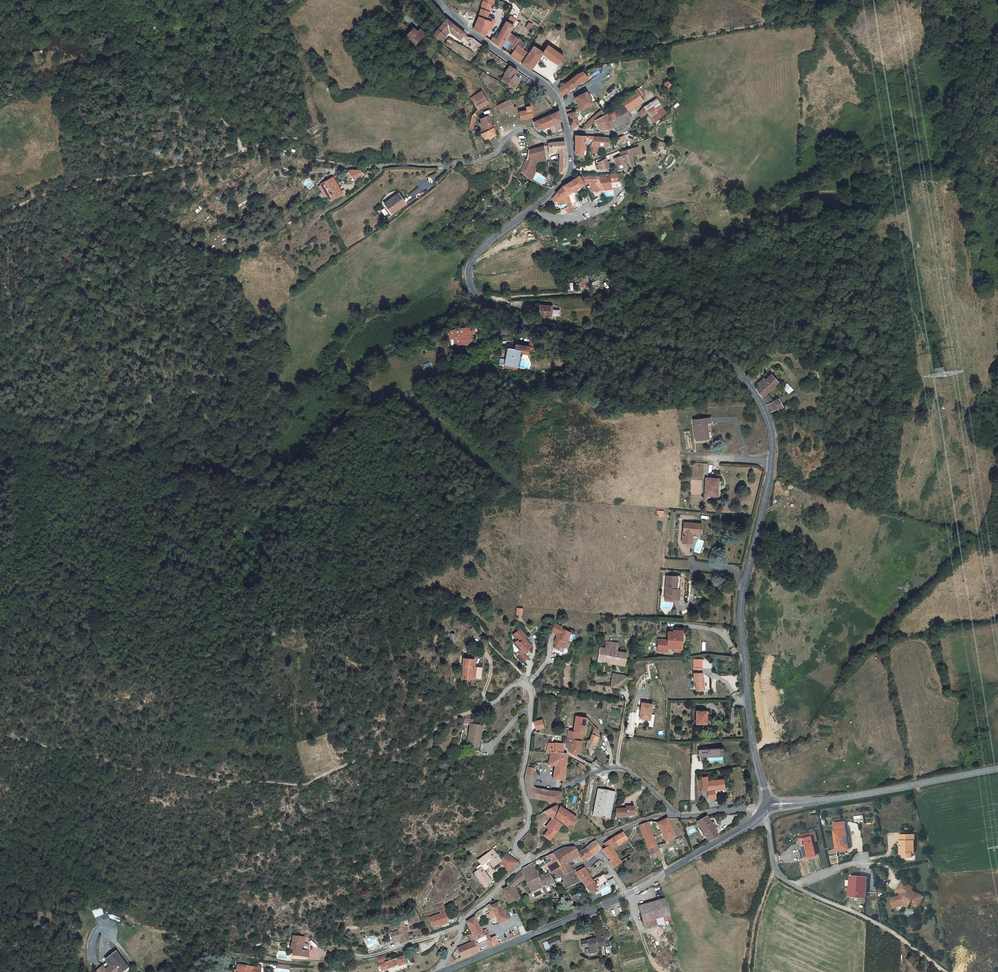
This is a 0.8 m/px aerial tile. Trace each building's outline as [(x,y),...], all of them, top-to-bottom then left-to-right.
[(474,29),(485,37),(491,22),(493,23),(495,20),(487,17),(490,4),(483,1),(479,16),(479,18),(477,21),(474,29)] [(510,16),(507,23),(513,26),(516,22),(516,21),(517,19),(510,16)] [(465,34),(446,19),(433,36),(441,42),(444,38),(442,37),(448,31),(460,40),(465,34)] [(491,41),(501,48),(503,45),(506,40),(509,33),(513,26),(507,23),(506,22),(497,39),(493,37),(491,41)] [(423,37),(422,36),(417,32),(416,33),(413,30),(406,38),(416,45),(423,37)] [(517,46),(523,50),(526,44),(509,33),(506,40),(512,44),(510,47),(515,50),(517,46)] [(482,45),(472,38),(468,37),(463,46),(475,53),(482,45)] [(563,39),(555,51),(564,57),(570,61),(578,50),(563,39)] [(512,44),(506,40),(503,45),(509,49),(510,47),(512,44)] [(547,45),(543,53),(542,53),(559,64),(564,57),(555,51),(553,49),(547,45)] [(520,62),(527,53),(523,50),(517,46),(515,50),(511,56),(520,62)] [(522,64),(531,70),(534,67),(531,65),(541,51),(534,47),(522,64)] [(34,51),(29,53),(34,65),(39,63),(34,51)] [(489,58),(498,62),(500,58),(491,54),(489,58)] [(516,70),(511,67),(506,75),(507,75),(503,80),(514,88),(519,81),(514,77),(515,76),(518,72),(516,70)] [(570,81),(564,86),(569,91),(580,82),(582,81),(583,83),(588,79),(583,72),(579,74),(578,74),(570,81)] [(673,86),(668,81),(664,85),(668,90),(673,86)] [(615,85),(603,96),(612,108),(625,98),(624,97),(627,94),(625,91),(622,93),(615,85)] [(564,86),(559,89),(562,96),(562,97),(569,91),(564,86)] [(625,98),(612,108),(614,110),(623,106),(626,111),(643,101),(636,89),(625,98)] [(482,91),(471,98),(476,103),(485,97),(482,91)] [(593,104),(587,93),(586,92),(575,98),(578,105),(580,104),(583,109),(593,104)] [(476,103),(474,103),(478,109),(488,103),(485,97),(476,103)] [(509,116),(518,112),(515,106),(514,107),(511,100),(497,106),(500,114),(507,112),(509,116)] [(466,111),(471,117),(474,113),(478,109),(474,103),(466,111)] [(654,122),(660,118),(650,103),(645,106),(648,112),(654,122)] [(532,106),(526,107),(527,110),(519,112),(521,120),(534,117),(532,106)] [(623,106),(614,110),(620,123),(615,126),(617,130),(622,128),(626,125),(624,121),(630,119),(629,118),(632,116),(629,112),(627,113),(626,111),(623,106)] [(641,117),(648,112),(645,106),(639,112),(641,117)] [(485,132),(481,134),(484,139),(495,135),(488,115),(492,114),(490,110),(484,112),(486,116),(481,118),(483,121),(480,122),(485,132)] [(611,128),(615,126),(620,123),(614,110),(604,116),(611,128)] [(534,122),(536,129),(547,125),(548,127),(561,121),(559,111),(534,122)] [(576,111),(568,114),(571,128),(575,127),(579,124),(576,111)] [(603,131),(611,128),(604,116),(595,121),(597,126),(600,125),(603,131)] [(592,141),(595,135),(592,136),(590,136),(588,136),(586,136),(576,136),(576,154),(583,155),(585,143),(592,141)] [(604,136),(595,135),(592,141),(589,151),(597,153),(600,145),(608,146),(610,138),(607,137),(604,136)] [(564,143),(564,142),(559,142),(554,142),(552,142),(551,143),(549,144),(548,144),(549,154),(552,153),(555,151),(557,150),(558,149),(560,149),(561,158),(560,158),(560,162),(562,162),(562,167),(561,167),(560,170),(565,172),(566,171),(566,170),(567,168),(567,166),(567,160),(567,156),(567,155),(566,152),(565,148),(564,143)] [(528,150),(527,159),(541,156),(546,155),(544,146),(528,150)] [(619,167),(620,170),(634,165),(631,157),(640,154),(637,147),(623,151),(624,155),(622,156),(617,158),(619,167)] [(542,161),(541,156),(527,159),(526,159),(520,172),(525,176),(528,178),(529,179),(531,180),(534,174),(536,162),(542,161)] [(610,168),(606,158),(599,162),(601,171),(610,168)] [(351,169),(347,172),(353,181),(362,174),(359,171),(351,169)] [(596,176),(602,189),(603,190),(604,192),(614,190),(613,188),(621,186),(619,179),(616,180),(614,172),(600,175),(599,175),(595,175),(596,176)] [(340,196),(342,194),(336,186),(339,184),(333,176),(321,185),(321,186),(329,196),(333,201),(340,196)] [(579,176),(562,187),(556,193),(557,198),(556,198),(558,204),(565,202),(567,207),(564,208),(568,213),(578,208),(575,202),(571,204),(568,194),(577,190),(576,188),(583,184),(584,185),(589,183),(593,191),(603,190),(602,189),(596,176),(579,176)] [(329,196),(321,186),(319,188),(326,198),(329,196)] [(405,204),(398,193),(385,203),(392,213),(405,204)] [(591,202),(588,196),(580,199),(583,206),(591,202)] [(307,247),(318,243),(316,237),(305,242),(307,247)] [(550,306),(539,305),(538,316),(549,316),(550,306)] [(465,325),(453,328),(454,330),(450,330),(448,332),(449,338),(455,337),(457,345),(460,345),(460,343),(464,342),(466,343),(471,343),(471,341),(473,332),(471,326),(465,327),(465,325)] [(532,350),(533,347),(514,344),(514,349),(506,348),(505,358),(500,358),(499,366),(517,368),(517,361),(520,361),(520,355),(518,355),(518,353),(520,354),(521,353),(528,353),(528,351),(532,350)] [(772,376),(757,390),(762,398),(763,397),(767,394),(766,392),(773,384),(775,386),(778,383),(772,376)] [(789,394),(794,390),(790,385),(785,388),(789,394)] [(764,402),(767,406),(773,402),(767,394),(763,397),(765,401),(764,402)] [(779,399),(773,402),(777,409),(783,407),(779,399)] [(767,406),(771,413),(777,409),(773,402),(767,406)] [(711,419),(694,420),(696,440),(708,439),(707,423),(711,423),(711,419)] [(717,487),(718,479),(706,478),(705,496),(715,496),(715,487),(717,487)] [(700,524),(684,523),(682,542),(691,543),(692,533),(699,534),(700,524)] [(681,577),(667,575),(666,598),(680,599),(681,588),(677,588),(678,581),(681,581),(681,577)] [(562,626),(555,623),(551,630),(558,633),(556,640),(556,643),(555,646),(560,648),(561,646),(565,647),(571,632),(561,627),(562,626)] [(512,642),(518,650),(514,654),(521,662),(526,657),(522,652),(530,645),(523,638),(525,636),(519,628),(512,634),(516,638),(512,642)] [(670,649),(674,649),(681,650),(683,650),(684,645),(682,645),(684,634),(671,632),(670,640),(661,639),(659,651),(669,652),(670,649)] [(618,644),(607,642),(605,649),(599,649),(598,662),(603,663),(603,666),(611,667),(612,662),(625,663),(626,653),(617,652),(618,644)] [(486,678),(486,665),(479,665),(479,658),(467,658),(467,665),(469,666),(469,668),(467,667),(467,677),(486,678)] [(706,667),(698,667),(697,680),(699,680),(699,690),(706,690),(707,680),(705,680),(706,667)] [(623,676),(612,677),(612,679),(611,679),(611,687),(618,689),(625,677),(623,676)] [(654,704),(644,702),(641,718),(651,720),(654,704)] [(710,712),(700,712),(700,725),(710,725),(710,712)] [(575,731),(568,731),(567,739),(582,741),(585,734),(587,718),(577,717),(575,731)] [(533,721),(536,730),(545,727),(542,718),(533,721)] [(474,721),(465,720),(464,726),(468,727),(465,746),(470,747),(470,751),(479,752),(480,744),(478,744),(476,743),(476,736),(479,736),(481,727),(474,726),(474,721)] [(567,739),(566,746),(569,751),(576,756),(582,741),(567,739)] [(564,755),(563,746),(549,745),(546,754),(551,755),(564,755)] [(698,751),(699,757),(709,757),(720,756),(719,750),(708,750),(708,748),(702,749),(702,750),(698,751)] [(567,756),(564,755),(551,755),(550,763),(549,764),(555,764),(555,761),(567,762),(567,756)] [(555,761),(555,764),(554,779),(564,781),(567,762),(555,761)] [(532,768),(527,768),(525,776),(533,777),(533,769),(532,768)] [(533,777),(525,776),(524,780),(528,798),(544,800),(545,790),(536,788),(534,785),(533,782),(533,777)] [(714,794),(716,794),(714,781),(707,781),(706,777),(701,778),(702,786),(706,786),(708,798),(714,798),(714,794)] [(594,815),(611,818),(616,792),(598,788),(594,815)] [(561,793),(545,790),(544,800),(560,803),(561,793)] [(548,809),(543,812),(553,820),(557,812),(558,809),(558,807),(557,806),(556,806),(554,806),(552,808),(548,809)] [(570,828),(577,818),(560,807),(556,819),(570,828)] [(618,808),(616,816),(626,818),(626,816),(634,817),(635,809),(628,808),(627,810),(618,808)] [(702,832),(708,842),(718,836),(707,817),(699,821),(704,831),(702,832)] [(675,837),(666,819),(658,821),(662,832),(660,833),(665,844),(667,843),(667,841),(675,837)] [(550,841),(562,825),(557,821),(552,828),(549,827),(544,836),(550,841)] [(648,822),(640,825),(648,849),(656,847),(648,822)] [(839,835),(838,831),(827,833),(830,853),(843,850),(841,835),(839,835)] [(609,841),(605,844),(607,847),(604,850),(610,860),(609,862),(613,868),(621,861),(610,849),(627,839),(623,833),(620,835),(615,837),(609,841)] [(909,840),(908,834),(893,835),(893,841),(895,841),(896,845),(897,845),(897,848),(893,848),(893,854),(896,855),(896,858),(906,857),(906,852),(908,852),(907,840),(909,840)] [(809,856),(806,837),(795,840),(795,847),(794,847),(796,859),(809,856)] [(592,843),(587,847),(592,853),(593,854),(595,853),(597,852),(599,850),(600,847),(595,841),(593,843),(592,843)] [(552,853),(554,856),(563,869),(563,870),(565,874),(572,871),(567,862),(578,855),(581,860),(584,862),(588,859),(593,854),(592,853),(587,847),(579,853),(574,847),(563,848),(562,849),(552,853)] [(656,847),(648,849),(651,859),(659,856),(656,847)] [(493,850),(478,861),(482,866),(490,860),(493,864),(492,866),(494,870),(499,867),(498,864),(500,862),(501,861),(500,860),(493,850)] [(518,863),(508,855),(506,853),(500,860),(501,861),(500,862),(505,867),(509,863),(513,867),(518,863)] [(554,856),(546,859),(547,860),(551,867),(548,869),(552,876),(559,872),(563,870),(563,869),(554,856)] [(509,863),(505,867),(508,871),(513,867),(509,863)] [(542,887),(538,878),(532,863),(530,864),(521,870),(525,878),(532,892),(542,887)] [(475,874),(484,887),(491,882),(481,868),(475,874)] [(577,870),(574,870),(579,881),(582,881),(585,886),(587,892),(596,888),(593,882),(584,869),(578,871),(577,870)] [(507,881),(508,887),(512,886),(513,888),(525,878),(521,870),(507,881)] [(563,870),(559,872),(561,877),(564,876),(567,881),(562,883),(566,888),(573,884),(579,881),(574,870),(572,871),(565,874),(563,870)] [(548,874),(538,878),(542,887),(545,886),(554,883),(550,877),(548,874)] [(859,900),(861,880),(844,879),(843,898),(859,900)] [(898,880),(892,886),(898,890),(893,896),(891,895),(884,897),(885,901),(891,900),(892,903),(895,903),(899,906),(902,902),(905,900),(907,902),(906,904),(910,907),(910,906),(913,902),(916,899),(910,893),(909,894),(906,891),(903,888),(905,886),(898,880)] [(503,889),(508,904),(520,899),(519,896),(517,897),(513,888),(512,886),(508,887),(503,889)] [(638,906),(644,925),(669,919),(664,899),(638,906)] [(490,903),(486,905),(490,913),(493,911),(495,916),(499,923),(510,918),(506,909),(502,910),(498,902),(491,905),(490,903)] [(97,922),(109,917),(105,906),(92,911),(97,922)] [(441,914),(429,917),(432,925),(438,924),(438,925),(448,922),(445,912),(443,909),(439,910),(441,914)] [(419,913),(408,919),(410,924),(421,921),(419,913)] [(467,923),(474,941),(483,937),(483,936),(474,917),(471,920),(467,923)] [(401,939),(402,942),(409,940),(403,921),(397,923),(398,927),(399,930),(390,933),(392,941),(401,939)] [(596,939),(581,943),(582,949),(589,947),(591,954),(599,952),(597,947),(605,945),(607,953),(611,952),(608,940),(604,941),(603,937),(609,936),(608,930),(605,931),(604,927),(593,929),(596,939)] [(483,937),(474,941),(457,949),(461,958),(478,951),(498,943),(495,937),(489,939),(488,936),(484,938),(483,937)] [(303,944),(303,940),(292,940),(291,950),(294,950),(293,955),(308,957),(309,944),(303,944)] [(557,940),(548,943),(550,949),(559,945),(557,940)] [(369,953),(382,949),(381,944),(378,945),(369,948),(367,949),(369,953)] [(102,965),(105,969),(103,970),(105,971),(120,971),(121,971),(126,967),(117,956),(119,955),(116,951),(105,959),(108,964),(107,965),(105,962),(102,965)] [(121,971),(122,971),(128,971),(130,970),(119,955),(117,956),(126,967),(121,971)] [(396,958),(398,964),(399,966),(406,963),(403,956),(396,958)] [(396,958),(379,965),(382,971),(398,964),(396,958)]
